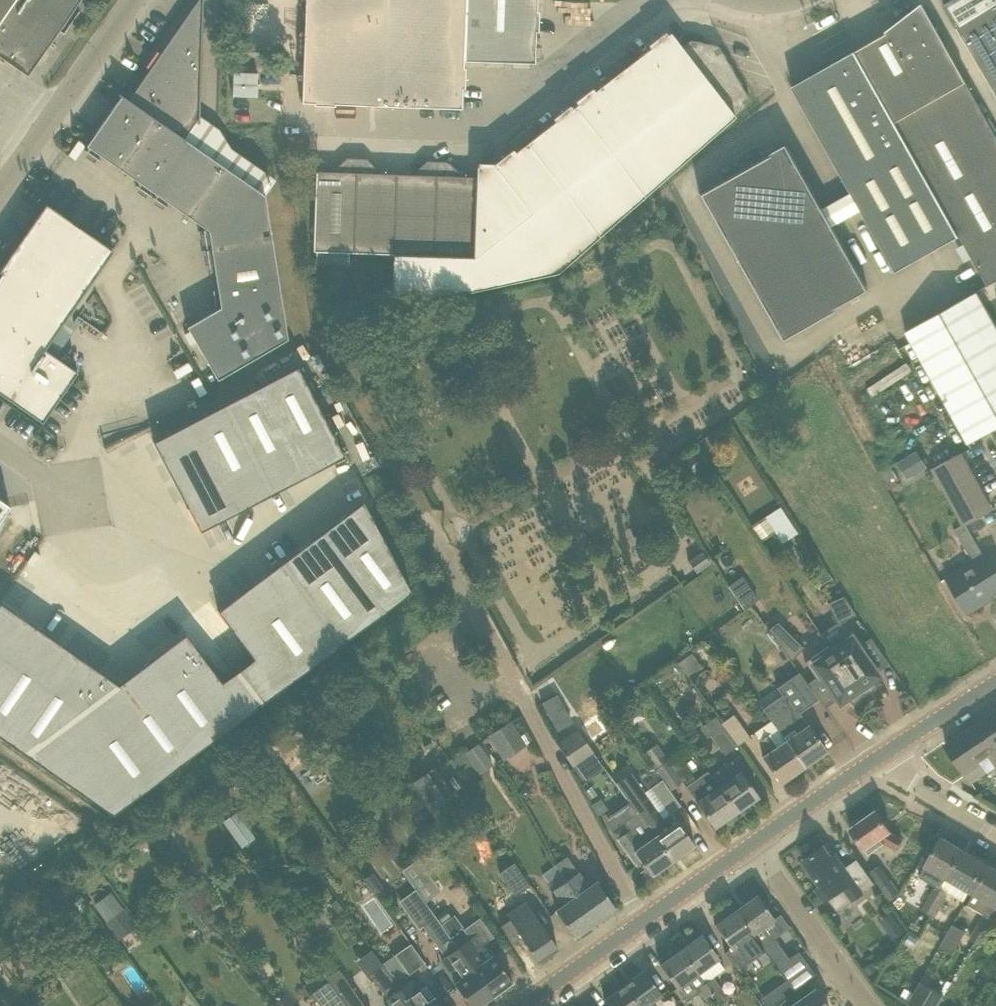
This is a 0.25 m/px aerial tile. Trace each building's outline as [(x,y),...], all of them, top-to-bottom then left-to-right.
[(27,70),(76,0),(0,0),(0,51),(27,70)] [(121,169),(188,216),(223,166),(185,139),(186,138),(184,138),(197,119),(197,122),(199,122),(203,0),(199,0),(130,99),(119,92),(118,94),(121,96),(87,145),(121,169)] [(463,67),(464,59),(535,62),(537,0),(306,0),(302,102),(462,108),(463,67)] [(995,92),(995,0),(951,0),(947,2),(946,8),(995,92)] [(960,234),(989,285),(995,281),(995,135),(927,11),(922,3),(887,31),(888,33),(856,51),(959,234),(960,234)] [(690,156),(735,116),(751,102),(719,46),(691,40),(682,47),(670,32),(633,60),(626,51),(615,59),(690,156)] [(856,51),(793,86),(896,271),(959,234),(856,51)] [(645,196),(690,156),(615,59),(604,68),(611,77),(575,105),(645,196)] [(230,70),(230,93),(259,94),(259,71),(230,70)] [(600,236),(645,196),(575,105),(539,133),(531,124),(520,133),(600,236)] [(571,261),(600,236),(520,133),(509,142),(516,150),(496,166),(558,271),(571,261)] [(781,339),(868,289),(787,144),(699,193),(781,339)] [(336,171),(317,171),(314,250),(343,252),(349,252),(354,252),(357,160),(348,160),(336,170),(336,171)] [(366,160),(357,160),(354,252),(394,253),(396,173),(376,173),(377,171),(366,160)] [(433,251),(437,163),(427,163),(417,173),(416,174),(396,173),(394,253),(392,305),(445,294),(433,251)] [(477,176),(456,176),(456,174),(446,163),(437,163),(433,251),(445,294),(482,287),(474,256),(477,176)] [(210,236),(270,227),(265,194),(223,166),(188,216),(209,230),(210,236)] [(477,166),(477,176),(474,256),(482,287),(558,271),(496,166),(477,166)] [(46,203),(0,268),(0,393),(41,422),(77,371),(44,348),(113,250),(46,203)] [(216,277),(276,267),(270,227),(210,236),(216,277)] [(276,267),(216,277),(221,306),(187,326),(218,379),(288,338),(276,267)] [(908,330),(969,444),(995,428),(995,325),(978,292),(908,330)] [(394,312),(393,306),(354,314),(356,321),(394,312)] [(153,441),(200,531),(345,456),(298,365),(153,441)] [(675,467),(683,479),(704,465),(696,453),(675,467)] [(992,508),(958,453),(931,470),(964,523),(955,529),(974,559),(974,561),(984,555),(965,524),(992,508)] [(907,458),(894,466),(903,480),(915,472),(907,458)] [(879,472),(889,489),(899,478),(892,465),(879,472)] [(10,506),(0,499),(0,520),(10,506)] [(241,643),(252,658),(237,671),(261,704),(262,703),(262,704),(411,592),(411,591),(364,501),(363,500),(217,610),(242,643),(241,643)] [(780,506),(751,526),(761,541),(775,532),(782,543),(798,533),(780,506)] [(689,561),(696,572),(710,561),(703,551),(689,561)] [(966,609),(990,594),(993,598),(995,596),(995,565),(988,552),(984,555),(974,561),(974,559),(947,576),(966,609)] [(825,567),(814,574),(821,585),(832,578),(825,567)] [(744,609),(759,599),(743,575),(728,585),(744,609)] [(838,623),(856,614),(844,596),(828,603),(838,623)] [(261,704),(237,671),(221,682),(185,634),(118,685),(0,603),(0,738),(113,816),(262,704),(261,704)] [(623,611),(610,620),(611,622),(625,613),(623,611)] [(804,647),(778,621),(768,629),(791,661),(804,647)] [(830,645),(864,694),(868,692),(870,691),(873,689),(876,688),(873,679),(879,675),(863,651),(867,648),(853,629),(830,645)] [(823,679),(837,699),(839,702),(846,698),(853,704),(855,702),(858,699),(861,696),(864,694),(830,645),(805,662),(819,682),(823,679)] [(688,675),(702,666),(694,654),(680,663),(688,675)] [(574,721),(557,693),(541,702),(558,731),(574,721)] [(604,709),(597,715),(608,731),(615,725),(604,709)] [(947,745),(964,771),(965,771),(972,782),(995,766),(995,712),(947,745)] [(737,745),(750,736),(734,714),(722,723),(721,723),(723,726),(737,745)] [(804,766),(827,750),(809,724),(803,728),(794,716),(784,723),(792,736),(786,740),(804,766)] [(330,739),(316,720),(305,728),(319,747),(330,739)] [(510,721),(490,733),(482,738),(489,751),(498,746),(505,758),(525,746),(510,721)] [(786,740),(785,741),(771,721),(755,731),(761,739),(760,740),(768,752),(763,756),(781,782),(804,766),(786,740)] [(723,726),(711,734),(725,754),(737,745),(723,726)] [(595,753),(578,729),(561,741),(557,743),(574,767),(595,753)] [(528,741),(529,741),(532,739),(527,730),(523,732),(523,734),(528,741)] [(669,761),(668,759),(657,743),(646,751),(657,767),(657,768),(672,789),(683,780),(669,761)] [(480,774),(494,764),(479,744),(456,760),(459,765),(468,758),(480,774)] [(276,761),(267,748),(251,758),(260,772),(270,787),(288,775),(277,760),(276,761)] [(749,803),(759,796),(741,771),(739,772),(732,761),(711,775),(739,816),(750,808),(749,803)] [(434,768),(413,782),(429,807),(450,794),(434,768)] [(708,770),(686,785),(698,801),(697,802),(715,827),(725,820),(729,823),(739,816),(711,775),(708,770)] [(662,778),(650,787),(669,813),(681,805),(662,778)] [(672,861),(695,844),(677,820),(662,831),(656,823),(664,818),(644,790),(629,801),(636,811),(637,811),(672,861)] [(885,843),(890,845),(897,849),(903,839),(890,832),(891,831),(876,810),(863,819),(860,818),(853,822),(853,826),(850,828),(869,854),(885,843)] [(237,811),(223,821),(241,846),(255,836),(237,811)] [(637,811),(611,829),(637,865),(642,861),(652,875),(672,861),(637,811)] [(488,829),(480,817),(470,824),(478,836),(488,829)] [(964,849),(942,836),(925,866),(947,878),(964,849)] [(804,861),(820,885),(815,889),(825,902),(830,898),(837,909),(854,898),(874,883),(857,858),(846,866),(836,852),(832,854),(825,844),(815,851),(816,852),(804,861)] [(947,878),(974,893),(974,894),(991,865),(964,849),(947,878)] [(589,886),(567,856),(555,865),(595,922),(616,907),(597,881),(589,886)] [(870,872),(891,900),(901,893),(880,864),(870,872)] [(409,865),(403,870),(425,902),(432,897),(409,865)] [(556,910),(575,936),(595,922),(555,865),(543,874),(564,904),(556,910)] [(995,906),(995,868),(991,865),(974,894),(974,893),(968,904),(984,913),(990,917),(990,916),(991,914),(992,914),(995,906)] [(373,873),(365,878),(375,894),(383,888),(373,873)] [(521,892),(529,887),(521,874),(512,879),(521,892)] [(217,926),(182,877),(170,885),(206,934),(217,926)] [(205,904),(218,896),(207,880),(195,889),(205,904)] [(941,904),(948,892),(937,885),(930,898),(941,904)] [(763,926),(774,918),(758,894),(736,910),(753,933),(763,926)] [(376,895),(364,904),(386,932),(397,923),(376,895)] [(539,961),(553,951),(558,948),(524,897),(505,910),(511,919),(522,936),(539,961)] [(934,916),(941,904),(930,898),(923,910),(934,916)] [(344,908),(337,899),(330,904),(338,913),(344,908)] [(55,907),(61,916),(66,912),(64,909),(68,906),(64,901),(60,903),(55,907)] [(434,914),(435,914),(442,924),(452,917),(444,906),(434,914)] [(122,912),(111,921),(121,935),(132,926),(129,922),(135,917),(129,909),(123,914),(122,912)] [(753,933),(736,910),(715,925),(731,948),(725,952),(738,970),(765,950),(760,943),(753,933)] [(989,932),(995,920),(990,916),(990,917),(984,913),(977,925),(989,932)] [(471,1005),(477,1005),(493,995),(442,924),(435,914),(422,924),(445,956),(439,961),(471,1005)] [(512,981),(484,942),(477,932),(470,937),(465,929),(465,928),(455,915),(452,917),(442,924),(493,995),(512,981)] [(522,936),(511,919),(501,926),(512,942),(522,936)] [(899,923),(887,931),(893,940),(905,931),(899,923)] [(952,924),(941,944),(954,952),(966,932),(952,924)] [(982,944),(989,932),(977,925),(971,937),(982,944)] [(753,933),(760,943),(768,937),(770,936),(763,926),(753,933)] [(699,973),(720,958),(702,934),(681,949),(699,973)] [(794,992),(815,978),(806,965),(794,974),(768,937),(760,943),(765,950),(767,953),(786,980),(793,990),(794,992)] [(426,985),(420,989),(409,974),(425,963),(411,943),(395,954),(382,964),(412,1005),(442,1005),(426,985)] [(677,988),(686,1000),(699,991),(704,998),(713,993),(706,983),(699,973),(681,949),(660,964),(677,988)] [(881,967),(875,960),(864,968),(869,975),(881,967)] [(382,964),(369,972),(393,1005),(412,1005),(382,964)] [(329,981),(330,980),(347,1005),(348,1005),(366,1005),(352,986),(340,969),(327,977),(329,981)] [(645,970),(625,985),(640,1005),(645,1005),(662,994),(645,970)] [(706,983),(713,993),(720,987),(714,977),(706,983)] [(329,981),(312,993),(322,1005),(345,1005),(347,1005),(330,980),(329,981)] [(793,990),(786,980),(771,990),(779,1001),(793,990)] [(913,1005),(938,1005),(944,996),(929,987),(921,982),(915,993),(914,993),(910,1000),(908,1003),(913,1005)] [(605,999),(609,1005),(640,1005),(625,985),(605,999)] [(914,993),(910,990),(905,987),(901,995),(905,997),(904,997),(910,1000),(914,993)] [(815,989),(790,1005),(827,1005),(815,989)] [(275,1005),(296,1005),(286,992),(272,1002),(275,1005)]
